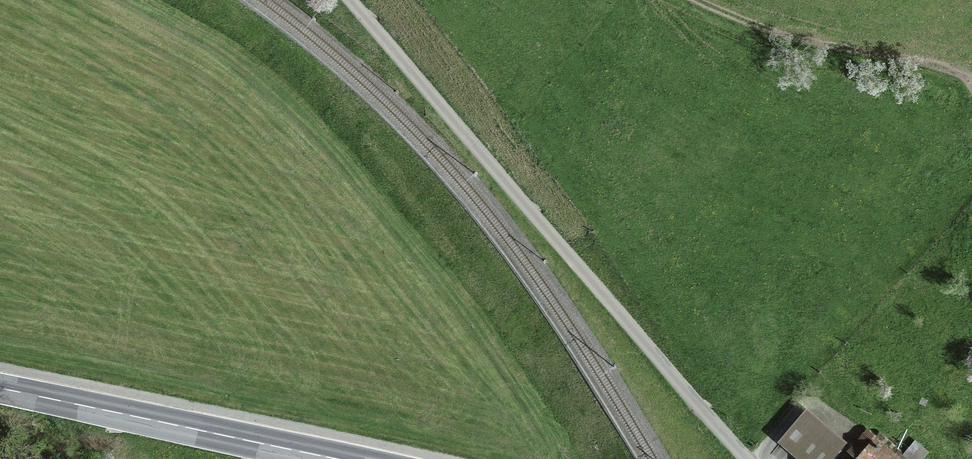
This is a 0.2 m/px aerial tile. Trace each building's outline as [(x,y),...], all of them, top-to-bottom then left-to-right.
[(801,458),(828,458),(841,444),(805,413),(781,441),(801,458)] [(883,437),(880,441),(869,431),(849,453),(856,458),(910,458),(883,437)]
